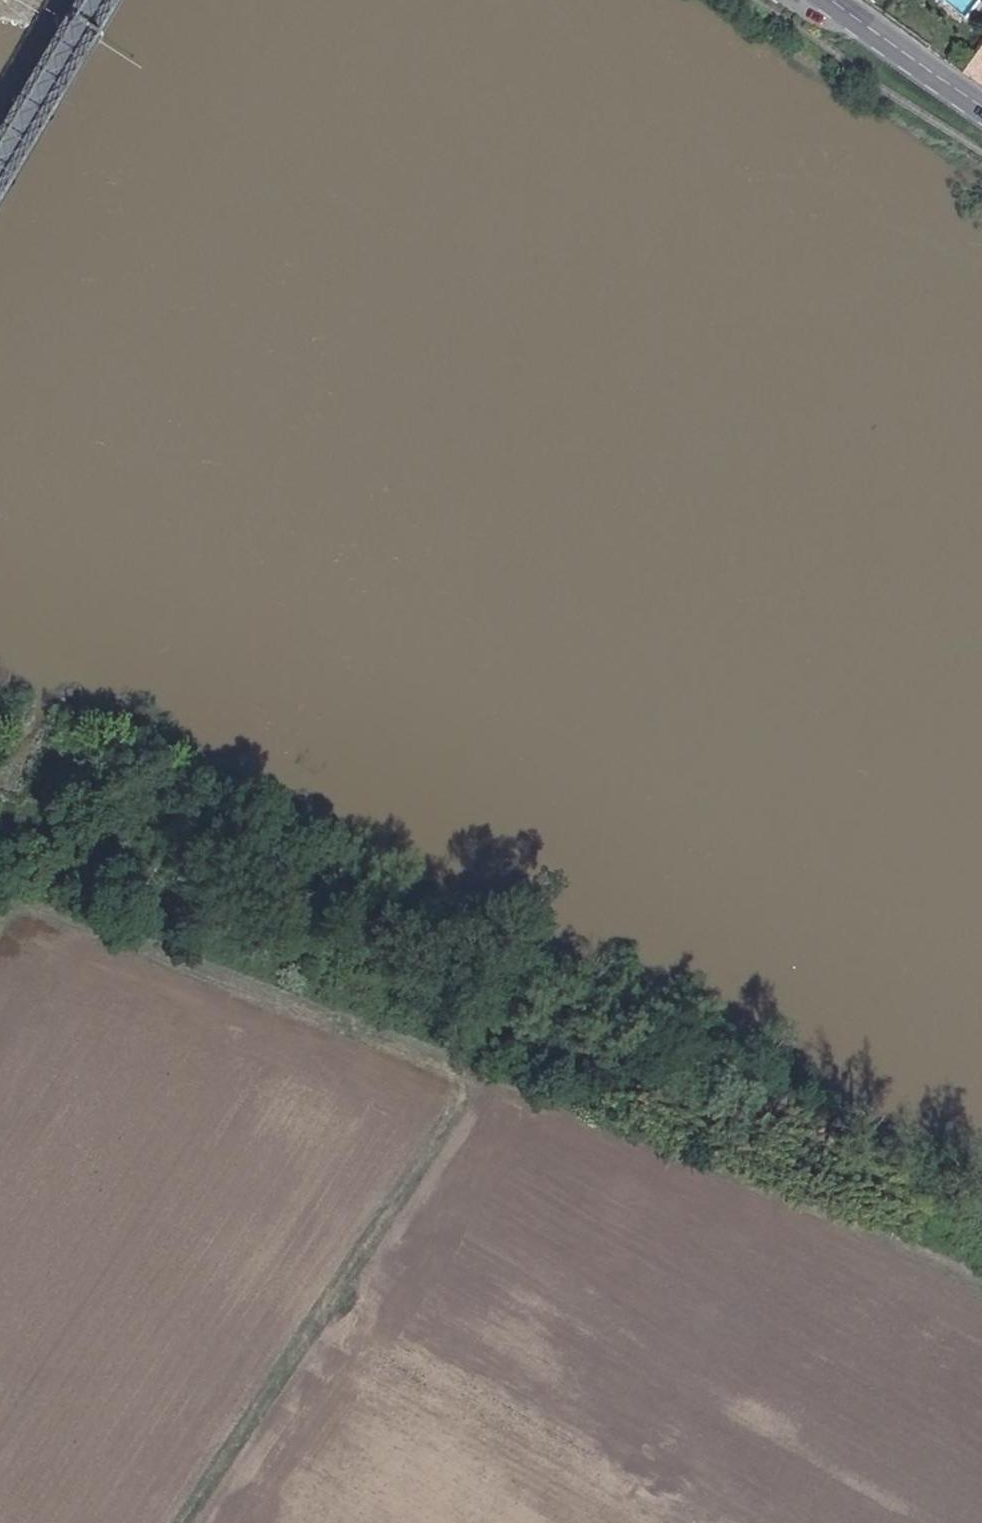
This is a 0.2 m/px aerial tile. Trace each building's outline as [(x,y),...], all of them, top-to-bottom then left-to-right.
[(969,64),(981,73),(981,44),(969,64)]
